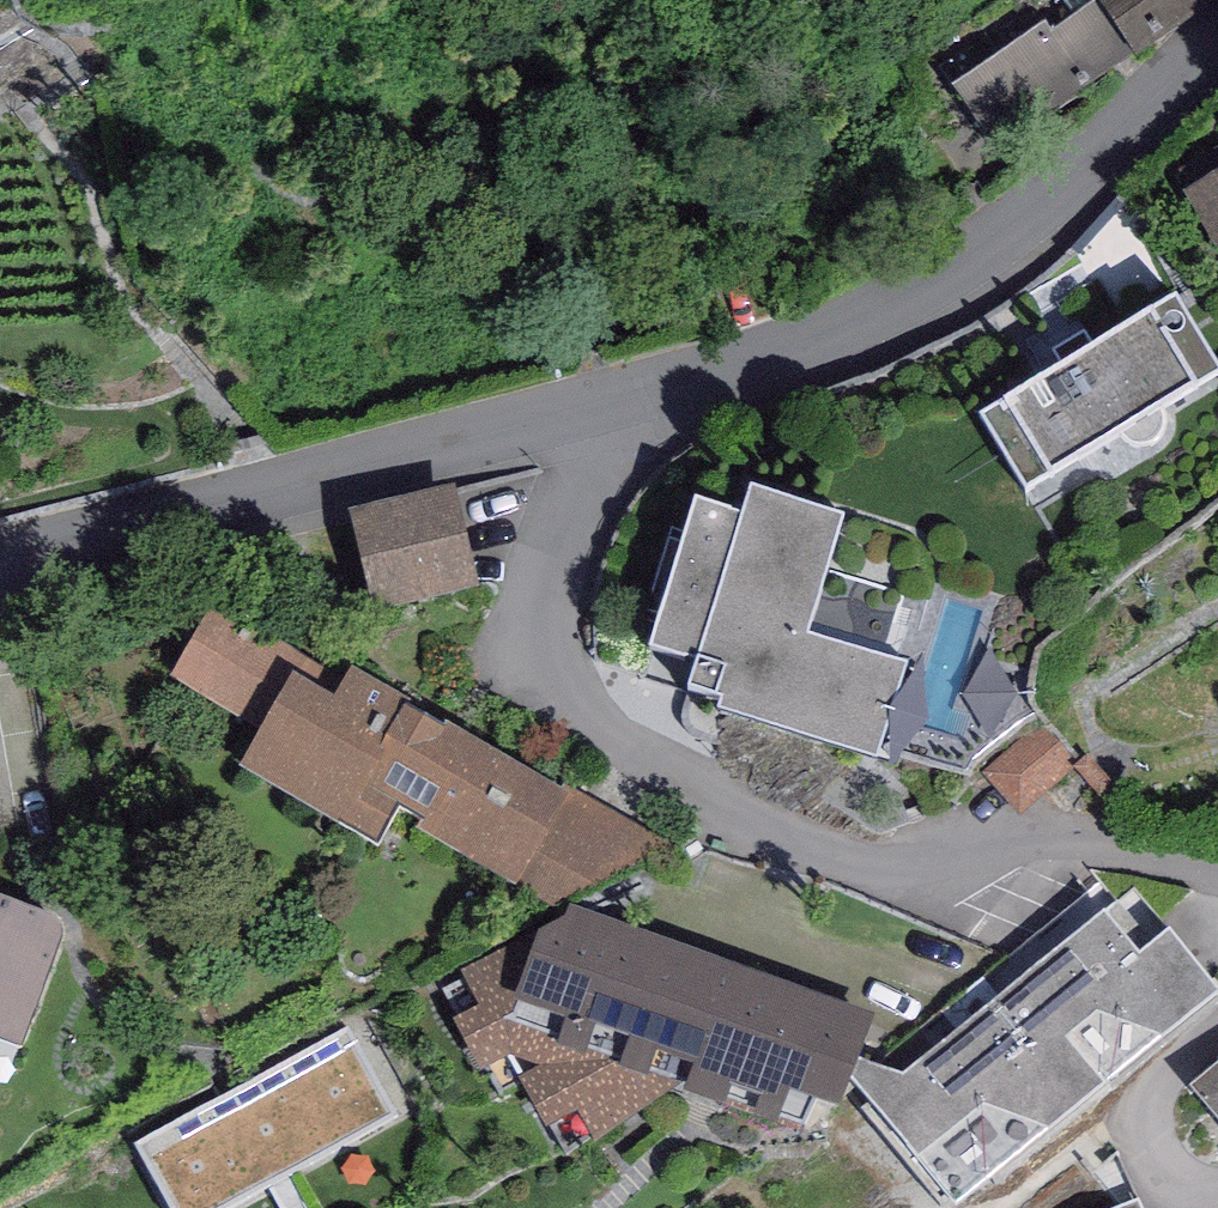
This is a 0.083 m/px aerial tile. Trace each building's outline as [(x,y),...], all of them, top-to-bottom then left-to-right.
[(1054,26),(1045,14),(952,80),(996,143),(1090,77),(1093,81),(1207,0),(1091,0),(1054,26)] [(1182,186),(1217,243),(1217,163),(1182,186)] [(977,410),(1023,484),(1116,428),(1119,432),(1121,434),(1125,437),(1132,441),(1137,443),(1142,444),(1150,443),(1156,440),(1160,438),(1163,434),(1167,427),(1167,420),(1167,413),(1164,408),(1160,401),(1217,366),(1217,354),(1176,285),(1153,299),(1152,296),(1004,387),(1007,391),(977,410)] [(845,507),(750,478),(742,505),(695,491),(650,638),(694,651),(686,677),(723,688),(719,700),(877,748),(905,658),(808,629),(845,507)] [(469,511),(358,536),(379,633),(491,608),(469,511)] [(286,642),(211,601),(171,674),(245,715),(286,642)] [(406,692),(351,661),(332,689),(292,668),(238,760),(341,815),(337,818),(377,839),(397,800),(422,814),(418,823),(568,906),(571,900),(612,915),(657,834),(566,782),(562,786),(448,716),(443,723),(402,697),(406,692)] [(1051,728),(1002,781),(1033,809),(1082,756),(1051,728)] [(24,1046),(63,934),(63,924),(54,915),(0,895),(0,1037),(24,1046)] [(874,1011),(571,900),(568,906),(564,912),(537,923),(535,931),(459,968),(464,978),(443,990),(497,1097),(523,1082),(563,1152),(680,1083),(806,1121),(820,1091),(840,1098),(850,1073),(856,1052),(874,1011)] [(856,1052),(850,1073),(954,1197),(1217,989),(1217,981),(1171,920),(1137,945),(1104,904),(903,1069),(856,1052)] [(133,1140),(170,1207),(220,1207),(397,1112),(349,1023),(133,1140)] [(1189,1083),(1217,1115),(1217,1058),(1189,1083)] [(1140,1194),(1109,1207),(1146,1207),(1140,1194)]
